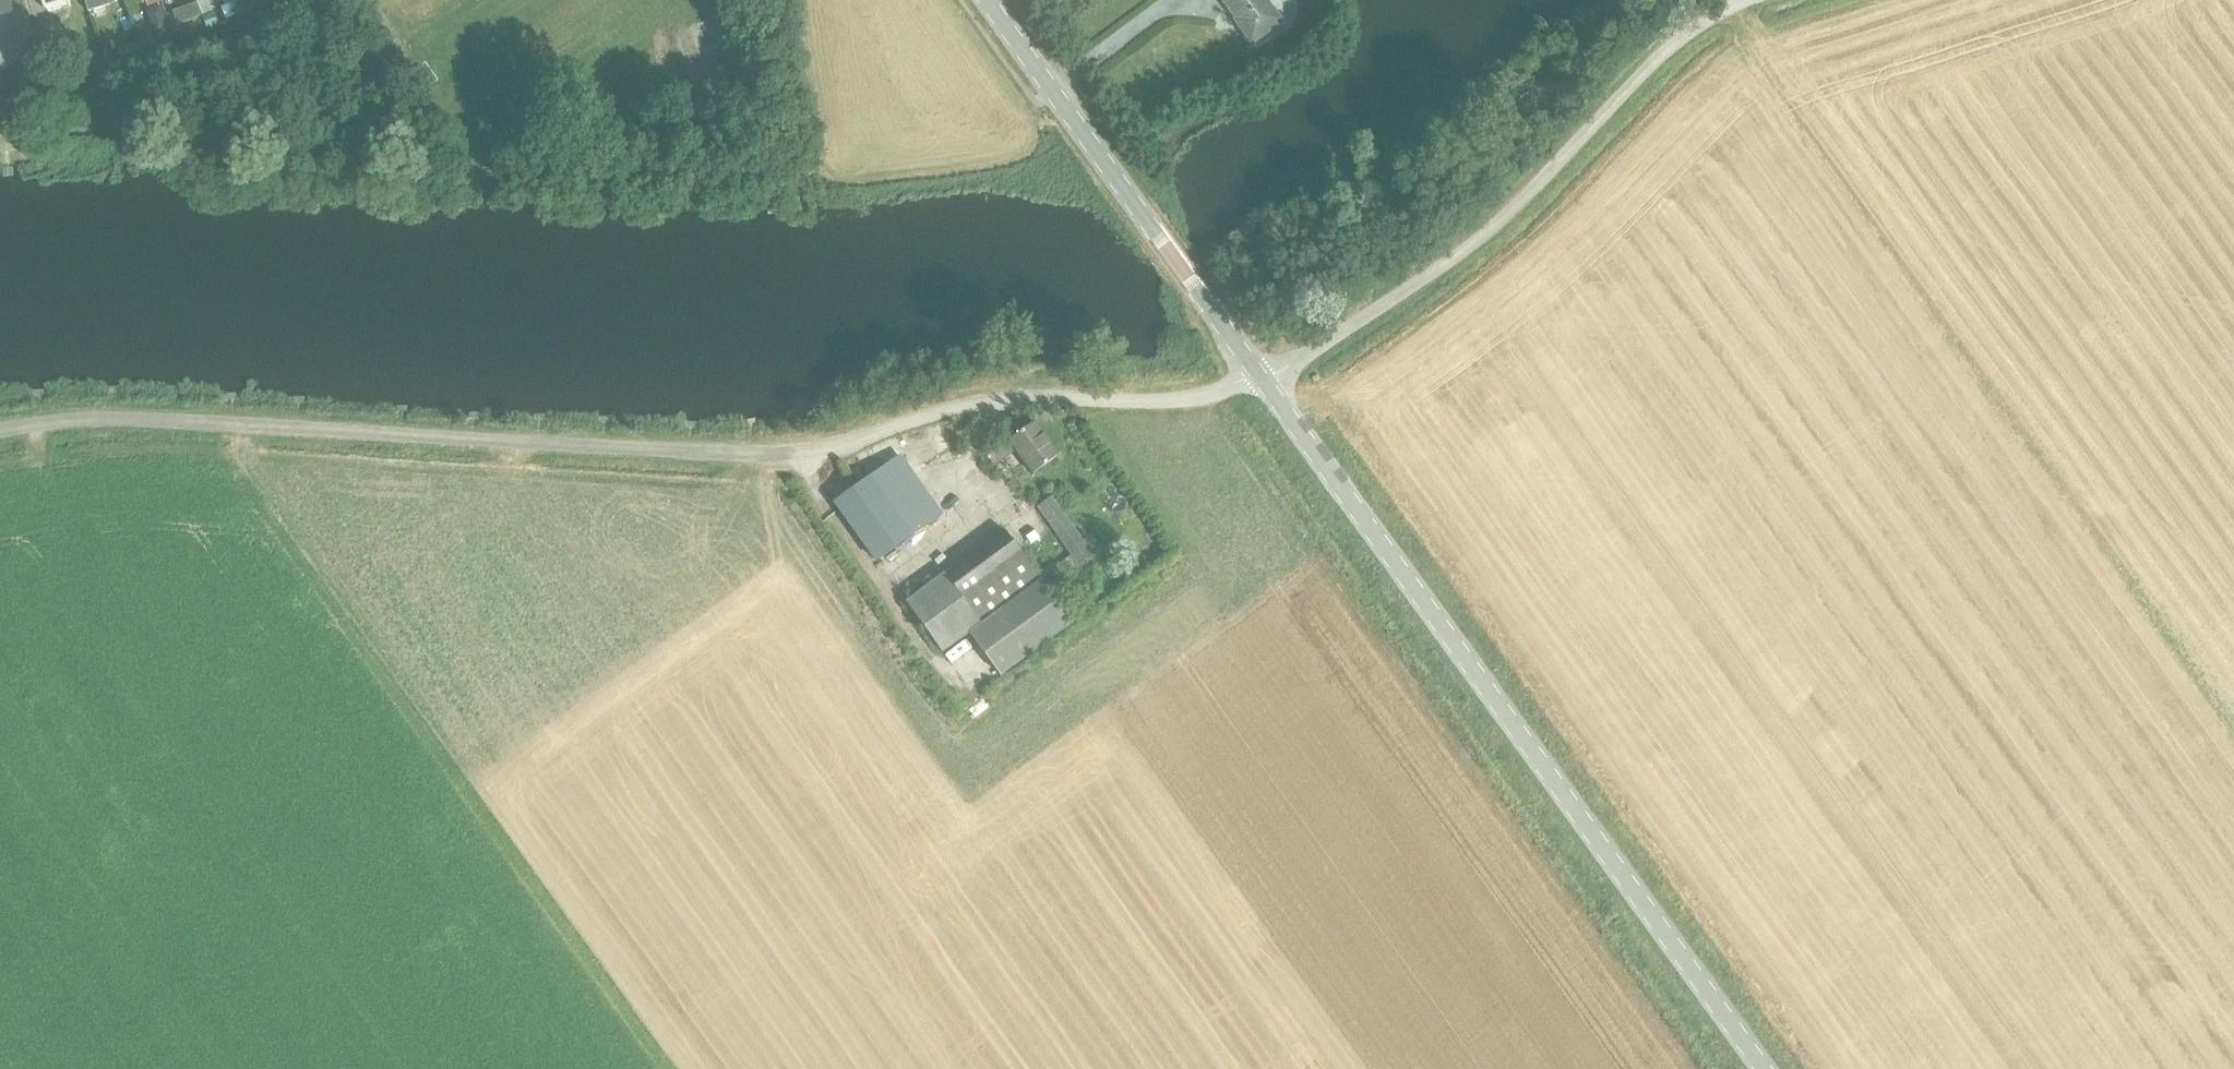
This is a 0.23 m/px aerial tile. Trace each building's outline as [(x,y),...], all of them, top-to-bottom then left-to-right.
[(43,8),(49,12),(68,7),(66,0),(41,0),(43,8)] [(88,12),(111,4),(109,0),(85,0),(88,12)] [(207,14),(203,0),(192,0),(177,4),(182,21),(207,14)] [(1252,43),(1281,22),(1266,0),(1223,0),(1237,20),(1235,21),(1252,43)] [(173,28),(167,3),(151,7),(158,32),(173,28)] [(80,52),(70,55),(67,46),(54,49),(61,75),(74,71),(75,72),(84,69),(80,52)] [(1015,451),(1033,474),(1058,456),(1034,422),(987,456),(994,466),(1015,451)] [(835,503),(876,561),(941,514),(900,457),(835,503)] [(1086,562),(1093,556),(1051,497),(1038,507),(1071,555),(1059,564),(1073,582),(1091,569),(1086,562)] [(942,652),(969,633),(1000,676),(1072,624),(1005,531),(906,603),(942,652)]
